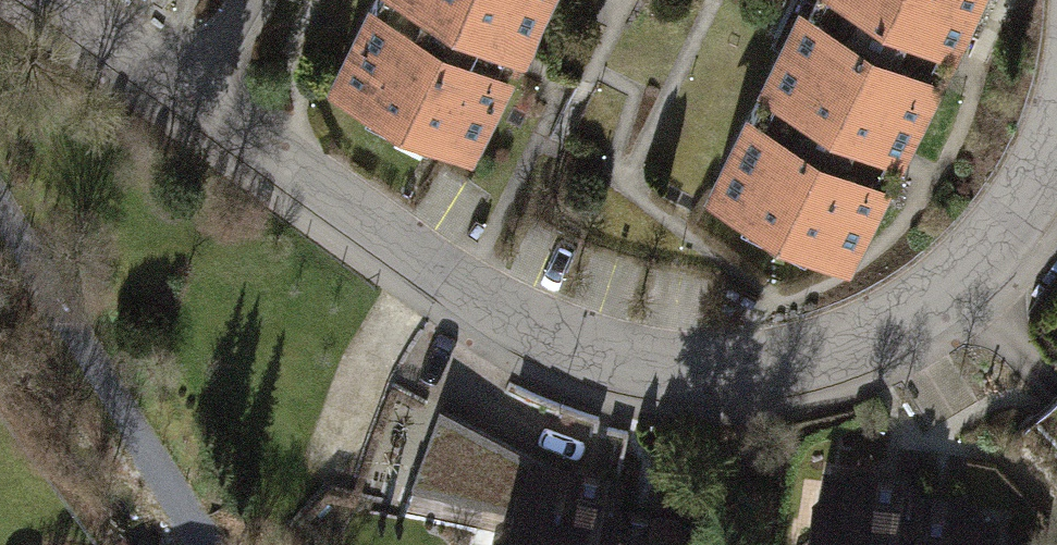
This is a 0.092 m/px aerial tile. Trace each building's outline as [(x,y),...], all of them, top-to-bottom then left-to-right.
[(338,72),(475,139),(543,0),(373,0),(338,72)] [(713,185),(853,253),(978,0),(804,0),(713,185)] [(610,512),(616,483),(528,464),(510,544),(603,544),(610,512)] [(810,474),(801,544),(1009,544),(1011,528),(925,517),(929,489),(810,474)] [(610,512),(603,544),(708,544),(710,534),(610,512)]
